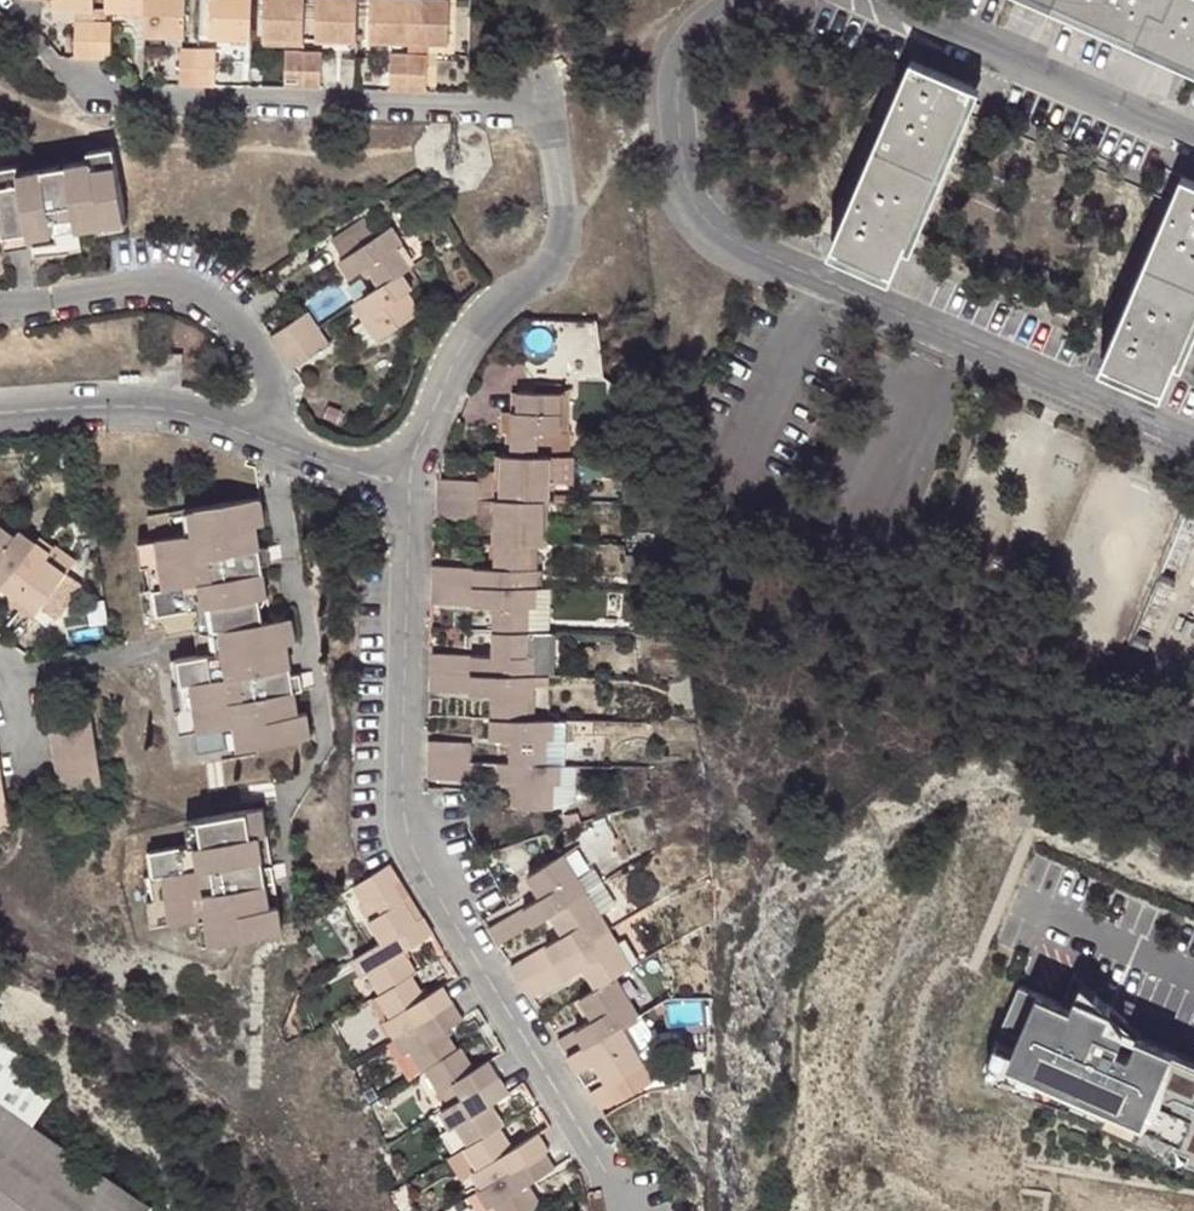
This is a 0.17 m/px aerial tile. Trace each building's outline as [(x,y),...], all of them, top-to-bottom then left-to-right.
[(95,9),(95,0),(55,0),(55,8),(95,9)] [(107,10),(146,11),(147,0),(108,0),(107,10)] [(146,11),(145,35),(186,36),(187,0),(147,0),(146,11)] [(253,0),(213,0),(212,36),(252,37),(253,0)] [(305,0),(265,0),(264,38),(304,39),(305,0)] [(358,0),(319,0),(317,39),(357,41),(358,0)] [(412,0),(372,0),(371,41),(410,42),(412,0)] [(410,42),(449,44),(451,0),(412,0),(410,42)] [(1193,62),(1193,0),(1049,0),(1193,62)] [(76,21),(75,57),(93,58),(94,21),(76,21)] [(94,21),(93,58),(111,58),(112,22),(94,21)] [(197,84),(199,48),(180,48),(180,83),(197,84)] [(217,49),(199,48),(197,84),(215,84),(217,49)] [(302,87),(303,51),(286,51),(284,86),(302,87)] [(302,87),(320,87),(321,52),(303,51),(302,87)] [(408,90),(409,54),(392,54),(390,89),(408,90)] [(408,90),(426,91),(428,55),(409,54),(408,90)] [(912,57),(902,81),(866,164),(834,238),(896,264),(903,248),(963,107),(973,84),(912,57)] [(54,229),(61,228),(63,242),(56,243),(58,254),(83,249),(78,225),(102,221),(101,215),(126,211),(113,146),(90,150),(92,159),(19,172),(17,163),(0,167),(0,203),(5,232),(30,228),(30,234),(54,229)] [(1173,197),(1142,268),(1111,337),(1104,354),(1166,381),(1174,365),(1193,316),(1193,179),(1182,174),(1173,197)] [(400,272),(410,265),(396,246),(403,242),(392,225),(339,260),(350,277),(361,270),(368,265),(373,273),(381,285),(400,272)] [(61,228),(54,229),(56,243),(63,242),(61,228)] [(368,265),(361,270),(366,277),(373,273),(368,265)] [(411,288),(400,272),(381,285),(358,300),(369,316),(363,320),(377,341),(419,313),(405,292),(411,288)] [(341,288),(313,307),(324,323),(352,304),(341,288)] [(358,300),(353,303),(363,320),(369,316),(358,300)] [(282,351),(318,327),(307,312),(272,335),(282,351)] [(282,351),(293,367),(328,343),(318,327),(282,351)] [(514,410),(512,453),(551,453),(561,454),(561,429),(562,384),(536,383),(536,392),(519,391),(518,410),(514,410)] [(561,454),(569,454),(570,428),(561,429),(561,454)] [(545,497),(550,497),(551,453),(512,453),(503,453),(503,477),(497,477),(497,496),(515,496),(545,497)] [(481,477),(438,477),(438,495),(481,495),(481,477)] [(481,495),(438,495),(438,514),(481,514),(481,495)] [(497,496),(481,495),(481,514),(481,525),(496,525),(497,496)] [(515,496),(497,496),(496,525),(496,541),(532,542),(544,542),(545,497),(515,496)] [(263,563),(261,546),(257,523),(265,522),(262,497),(149,514),(152,539),(139,541),(147,590),(141,591),(148,631),(165,628),(166,637),(196,632),(200,654),(177,658),(180,682),(173,683),(181,732),(195,730),(198,754),(311,736),(307,712),(299,713),(295,689),(293,673),(279,676),(277,667),(291,665),(288,641),(295,639),(292,616),(264,620),(261,605),(269,596),(263,563)] [(40,542),(24,530),(19,535),(0,521),(0,576),(9,583),(40,542)] [(434,583),(538,585),(539,568),(531,568),(532,542),(496,541),(495,566),(435,565),(434,583)] [(53,552),(40,542),(9,583),(23,593),(19,599),(40,613),(45,607),(69,574),(69,573),(49,558),(53,552)] [(58,545),(53,552),(49,558),(69,573),(79,561),(58,545)] [(269,545),(261,546),(263,563),(271,561),(269,545)] [(82,584),(69,574),(45,607),(58,617),(82,584)] [(5,588),(9,583),(0,576),(0,584),(5,588)] [(23,593),(9,583),(5,588),(19,599),(23,593)] [(538,604),(538,585),(434,583),(434,602),(495,603),(494,629),(530,629),(531,604),(538,604)] [(666,613),(655,612),(654,631),(665,631),(666,613)] [(432,671),(536,673),(537,655),(530,655),(530,629),(494,629),(494,653),(433,652),(432,671)] [(557,630),(530,629),(530,655),(537,655),(536,673),(556,673),(557,630)] [(293,673),(291,665),(277,667),(279,676),(293,673)] [(536,693),(536,673),(432,671),(432,691),(493,692),(492,716),(527,717),(528,693),(536,693)] [(293,673),(295,689),(303,688),(301,672),(293,673)] [(527,717),(535,717),(536,693),(528,693),(527,717)] [(52,736),(95,730),(92,711),(49,717),(52,736)] [(555,737),(555,717),(535,717),(527,717),(492,716),(492,735),(513,736),(512,760),(548,761),(548,737),(555,737)] [(55,754),(97,747),(95,730),(52,736),(55,754)] [(430,741),(429,759),(473,760),(473,741),(430,741)] [(57,771),(100,765),(97,747),(55,754),(57,771)] [(429,759),(429,778),(473,779),(473,760),(429,759)] [(473,760),(473,779),(482,779),(482,760),(473,760)] [(519,805),(554,806),(554,781),(561,782),(562,761),(548,761),(512,760),(499,760),(499,779),(519,779),(519,805)] [(577,796),(578,761),(562,761),(561,782),(554,781),(554,806),(577,796)] [(57,771),(60,791),(103,785),(100,765),(57,771)] [(10,823),(7,799),(0,800),(0,824),(10,823)] [(257,859),(272,856),(264,807),(200,818),(204,842),(149,850),(153,873),(146,874),(153,923),(202,916),(206,940),(283,928),(276,880),(268,881),(266,865),(259,866),(257,859)] [(571,876),(577,872),(565,852),(559,856),(571,876)] [(273,863),(272,856),(257,859),(259,866),(266,865),(273,863)] [(582,893),(588,890),(577,872),(571,876),(559,856),(528,875),(542,896),(489,928),(499,945),(552,912),(582,893)] [(390,861),(375,871),(354,884),(364,900),(359,903),(382,941),(417,919),(404,897),(410,893),(390,861)] [(273,863),(266,865),(268,881),(276,880),(273,863)] [(595,914),(601,910),(588,890),(582,893),(595,914)] [(423,915),(410,893),(404,897),(417,919),(423,915)] [(521,982),(611,927),(601,910),(595,914),(582,893),(552,912),(565,933),(512,966),(521,982)] [(417,919),(382,941),(355,958),(365,975),(370,972),(383,992),(412,974),(415,972),(403,951),(434,932),(423,915),(417,919)] [(598,987),(612,978),(618,975),(628,968),(615,947),(621,944),(611,927),(521,982),(531,999),(585,966),(598,987)] [(628,968),(634,965),(621,944),(615,947),(628,968)] [(1068,988),(1116,1008),(1074,973),(1068,988)] [(383,992),(379,994),(392,1017),(386,1019),(396,1035),(453,1000),(443,984),(425,996),(412,974),(383,992)] [(625,998),(631,995),(618,975),(612,978),(625,998)] [(623,1023),(641,1012),(631,995),(625,998),(612,978),(598,987),(581,998),(594,1018),(558,1040),(568,1057),(623,1023)] [(982,1070),(1193,1160),(1193,1059),(1125,1030),(1130,1020),(1116,1008),(1068,988),(1062,1003),(1018,984),(982,1070)] [(453,1000),(396,1035),(406,1053),(412,1049),(425,1070),(427,1069),(457,1050),(444,1028),(463,1016),(453,1000)] [(591,1093),(602,1110),(640,1087),(657,1078),(646,1060),(641,1064),(628,1044),(634,1041),(623,1023),(568,1057),(578,1073),(595,1062),(608,1082),(591,1093)] [(0,1041),(0,1210),(150,1210),(151,1209),(33,1126),(52,1098),(13,1071),(23,1057),(0,1041)] [(641,1064),(646,1060),(634,1041),(628,1044),(641,1064)] [(427,1069),(449,1106),(500,1075),(490,1059),(474,1069),(462,1047),(457,1050),(427,1069)] [(449,1106),(440,1112),(450,1128),(456,1124),(469,1146),(499,1127),(503,1125),(490,1103),(510,1090),(500,1075),(449,1106)] [(545,1150),(549,1148),(540,1132),(512,1149),(499,1127),(469,1146),(465,1148),(477,1168),(472,1172),(482,1189),(545,1150)] [(465,1148),(449,1158),(462,1178),(472,1172),(477,1168),(465,1148)] [(479,1191),(489,1207),(495,1203),(500,1210),(530,1210),(540,1205),(527,1183),(555,1167),(545,1150),(482,1189),(479,1191)]
